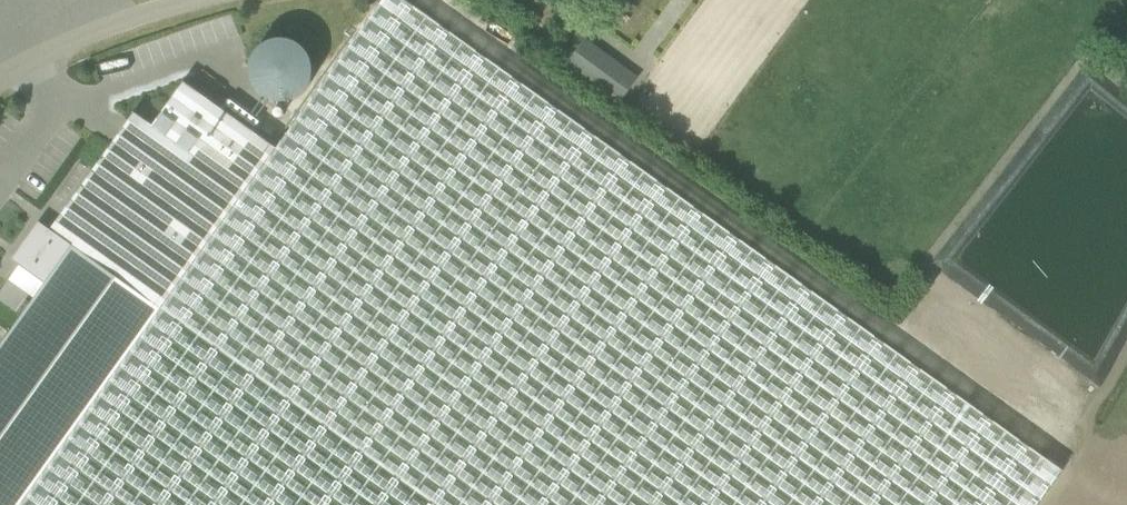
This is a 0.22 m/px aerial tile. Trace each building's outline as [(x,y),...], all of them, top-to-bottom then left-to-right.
[(277,148),(183,83),(154,127),(151,125),(133,112),(49,230),(38,222),(11,260),(45,284),(0,346),(0,504),(1037,504),(1062,470),(402,0),(385,0),(277,148)] [(619,104),(638,77),(585,38),(565,65),(619,104)]
